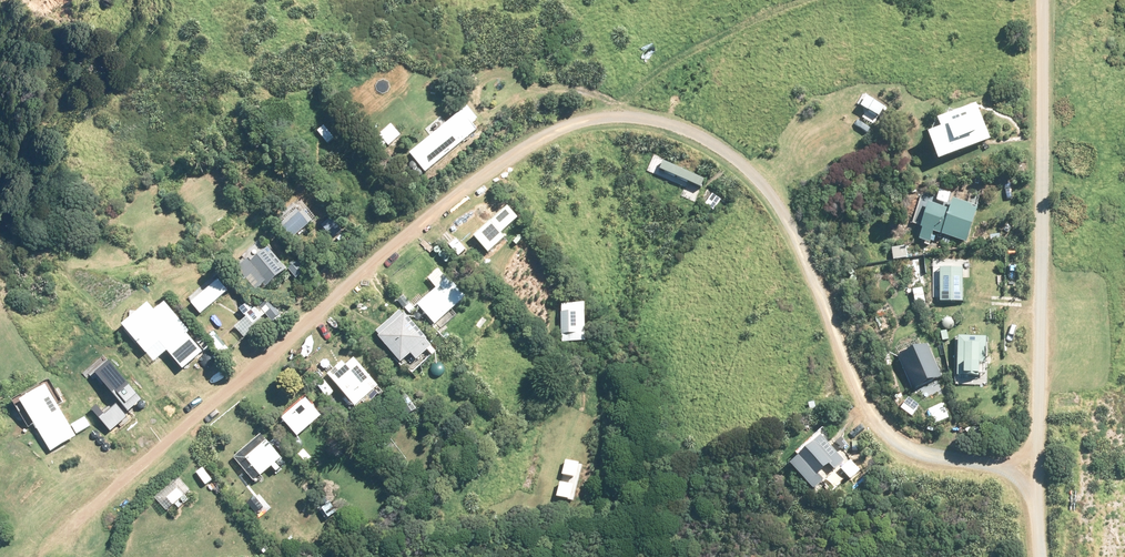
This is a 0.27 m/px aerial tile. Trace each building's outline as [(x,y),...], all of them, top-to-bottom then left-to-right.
[(885,105),(865,93),(865,94),(863,93),(857,103),(878,116),(885,105)] [(990,144),(974,101),(928,119),(933,130),(919,135),(931,166),(990,144)] [(477,117),(466,104),(409,151),(424,171),(477,128),(471,122),(477,117)] [(704,177),(663,160),(658,172),(699,189),(704,177)] [(948,201),(924,194),(912,235),(934,241),(937,233),(966,241),(978,198),(951,190),(948,201)] [(316,218),(301,197),(273,218),(289,239),(316,218)] [(473,234),(488,251),(504,236),(500,232),(518,216),(507,204),(473,234)] [(991,239),(992,241),(994,242),(996,242),(998,241),(1000,240),(1001,238),(1002,236),(1002,234),(1001,232),(999,231),(998,230),(996,229),(994,229),(992,230),(990,232),(989,234),(989,236),(990,238),(991,239)] [(289,266),(267,239),(230,269),(253,296),(289,266)] [(903,243),(889,245),(891,261),(905,259),(903,243)] [(973,302),(973,256),(937,256),(937,302),(973,302)] [(462,297),(434,267),(423,277),(432,287),(411,307),(430,327),(462,297)] [(228,290),(217,276),(184,302),(194,316),(228,290)] [(160,294),(123,323),(168,379),(205,349),(160,294)] [(562,341),(585,341),(584,302),(561,302),(562,341)] [(397,310),(370,331),(407,376),(433,355),(397,310)] [(941,327),(943,329),(945,329),(947,329),(949,329),(951,328),(952,326),(952,324),(952,322),(951,320),(950,318),(948,317),(946,317),(944,317),(942,318),(941,320),(940,321),(940,323),(940,325),(941,327)] [(993,336),(953,335),(952,385),(992,386),(993,336)] [(940,377),(926,341),(904,349),(919,386),(940,377)] [(380,391),(347,353),(323,373),(356,411),(380,391)] [(142,399),(109,360),(95,371),(128,410),(142,399)] [(75,434),(45,383),(19,399),(50,450),(75,434)] [(317,414),(301,396),(274,420),(289,438),(317,414)] [(127,416),(116,404),(104,414),(96,404),(90,409),(110,431),(127,416)] [(84,416),(71,424),(76,433),(90,425),(84,416)] [(843,455),(816,428),(780,463),(807,490),(843,455)] [(283,461),(258,432),(229,456),(253,485),(283,461)]
